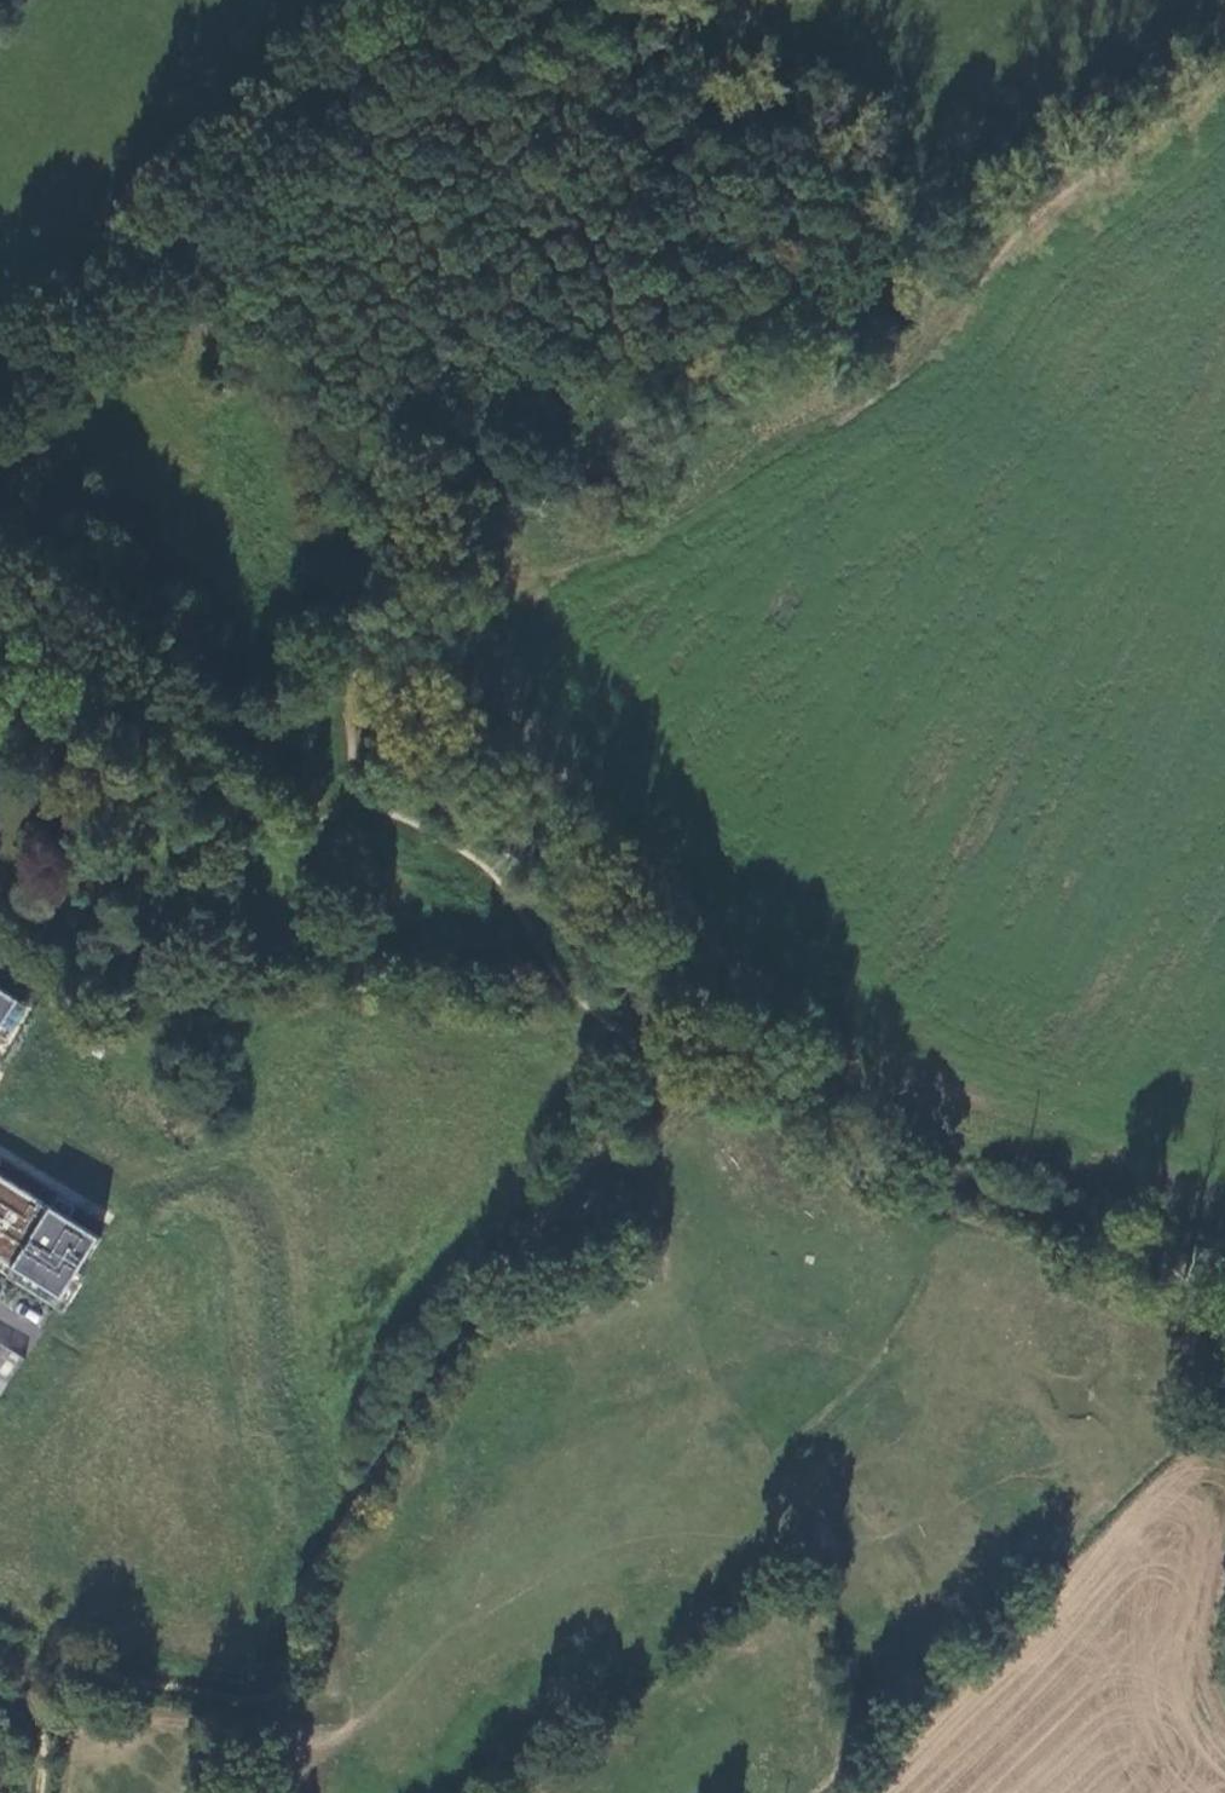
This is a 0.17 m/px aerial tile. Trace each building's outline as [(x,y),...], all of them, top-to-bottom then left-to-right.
[(0,984),(0,1030),(21,997),(0,984)] [(64,1294),(102,1233),(70,1213),(77,1203),(60,1192),(53,1203),(0,1170),(0,1254),(64,1294)] [(26,1354),(0,1338),(0,1374),(10,1380),(26,1354)] [(0,1374),(0,1391),(3,1393),(10,1380),(0,1374)]
